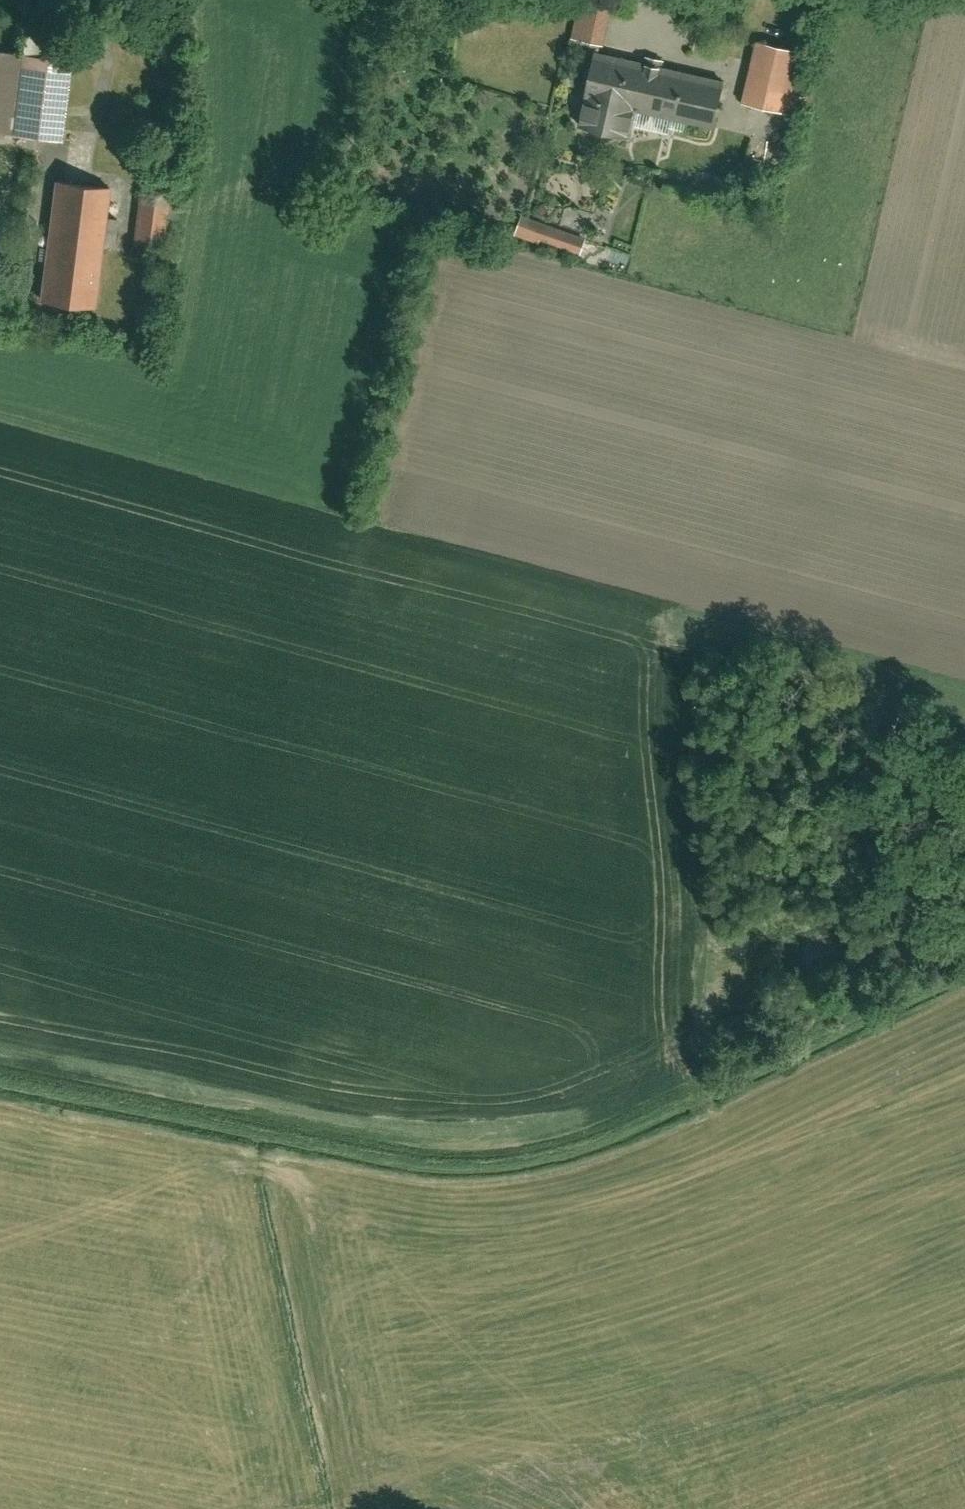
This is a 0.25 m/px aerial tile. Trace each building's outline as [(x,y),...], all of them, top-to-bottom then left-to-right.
[(25,9),(62,14),(64,0),(27,0),(25,9)] [(603,46),(612,0),(578,0),(578,1),(570,39),(603,46)] [(75,31),(22,25),(19,52),(0,50),(0,136),(62,143),(75,31)] [(808,52),(755,40),(739,105),(793,118),(808,52)] [(723,79),(593,49),(574,129),(627,141),(634,111),(711,129),(723,79)] [(104,216),(107,186),(52,181),(39,302),(94,308),(101,248),(112,249),(115,217),(104,216)] [(167,192),(138,189),(130,258),(159,261),(167,192)] [(515,232),(579,254),(585,236),(522,214),(515,232)]
